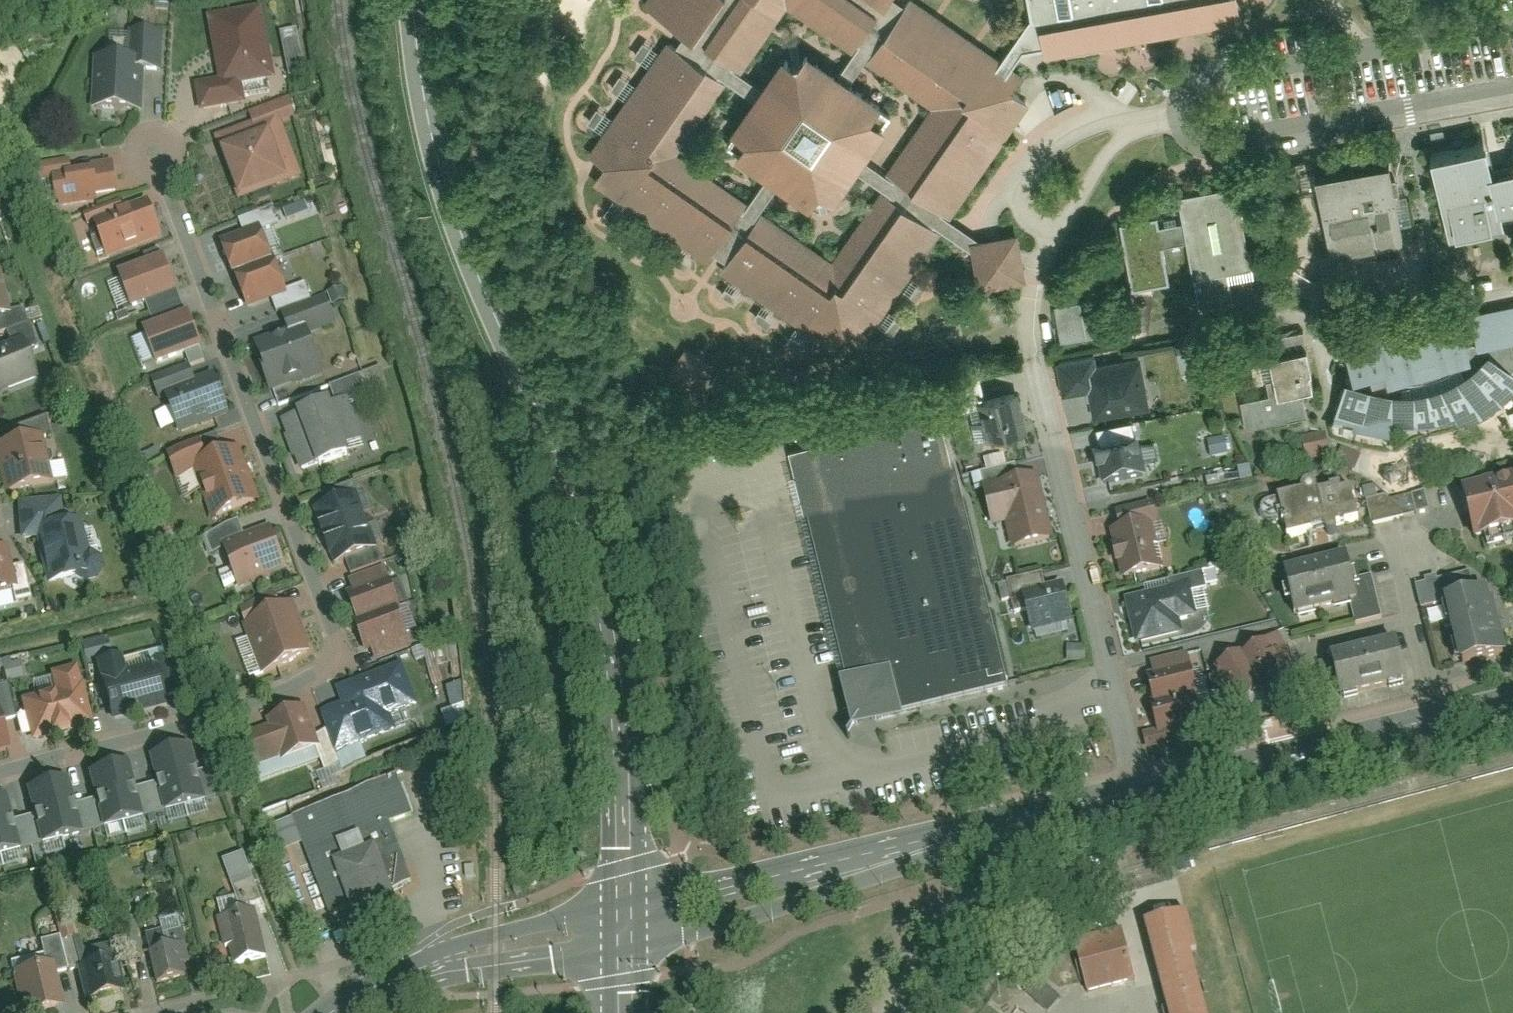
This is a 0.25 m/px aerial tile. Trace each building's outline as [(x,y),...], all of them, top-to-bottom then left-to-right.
[(845,335),(864,348),(942,233),(969,250),(975,284),(1024,275),(1016,229),(979,236),(952,218),(1028,106),(1015,97),(1029,75),(1016,66),(1027,50),(1044,47),(1047,54),(1237,22),(1233,0),(1030,0),(1032,17),(1003,57),(918,0),(914,0),(909,8),(896,0),(648,0),(644,6),(685,34),(676,48),(668,43),(590,158),(605,168),(594,183),(709,260),(712,255),(727,265),(720,275),(834,352),(845,335)] [(194,84),(199,114),(245,106),(241,85),(274,80),(262,9),(210,17),(220,80),(194,84)] [(301,29),(284,32),(293,77),(310,74),(301,29)] [(92,54),(90,109),(140,111),(142,68),(160,69),(161,33),(131,32),(130,56),(92,54)] [(638,54),(655,62),(662,46),(645,38),(638,54)] [(630,96),(639,82),(625,73),(616,86),(630,96)] [(254,126),(217,139),(238,200),(302,178),(284,126),(296,122),(289,101),(250,114),(254,126)] [(1486,139),(1431,153),(1447,217),(1502,204),(1486,139)] [(71,158),(36,164),(39,182),(55,179),(59,204),(120,195),(114,159),(73,166),(71,158)] [(1411,244),(1397,160),(1323,172),(1337,256),(1411,244)] [(1241,185),(1179,196),(1198,309),(1234,303),(1229,273),(1255,268),(1241,185)] [(160,238),(146,200),(93,219),(107,258),(160,238)] [(1162,214),(1119,221),(1131,289),(1173,282),(1162,214)] [(248,308),(290,294),(279,260),(273,263),(261,229),(221,243),(233,277),(237,275),(248,308)] [(178,292),(164,256),(118,273),(132,310),(178,292)] [(0,267),(0,312),(10,310),(1,267),(0,267)] [(919,297),(929,285),(916,274),(906,286),(919,297)] [(1097,296),(1057,303),(1064,341),(1104,334),(1097,296)] [(288,333),(255,345),(271,391),(322,373),(309,334),(337,324),(327,297),(281,313),(288,333)] [(1464,309),(1353,338),(1365,383),(1476,353),(1464,309)] [(203,346),(189,313),(144,331),(158,365),(203,346)] [(0,345),(0,389),(37,374),(22,336),(0,345)] [(1314,351),(1272,360),(1279,392),(1245,399),(1252,430),(1307,418),(1301,390),(1321,385),(1314,351)] [(1337,421),(1379,431),(1419,436),(1447,433),(1477,422),(1511,401),(1512,398),(1512,368),(1498,353),(1484,368),(1465,381),(1438,391),(1414,392),(1387,388),(1365,383),(1352,377),(1337,421)] [(1132,355),(1060,365),(1064,392),(1088,389),(1092,412),(1140,405),(1132,355)] [(232,414),(215,370),(197,377),(192,364),(146,382),(156,406),(169,401),(181,434),(232,414)] [(1014,396),(976,404),(984,445),(1022,437),(1014,396)] [(280,419),(300,471),(349,453),(346,447),(363,441),(347,399),(332,404),(332,400),(280,419)] [(940,413),(793,450),(861,730),(1009,694),(940,413)] [(5,490),(52,480),(42,433),(0,442),(0,465),(5,490)] [(1332,438),(1307,437),(1307,460),(1332,460),(1332,438)] [(261,501),(240,445),(207,457),(201,441),(165,455),(173,478),(195,470),(214,519),(261,501)] [(1142,441),(1095,447),(1100,487),(1147,482),(1142,441)] [(1338,467),(1360,474),(1366,457),(1344,449),(1338,467)] [(1042,476),(983,489),(991,528),(1004,525),(1010,549),(1055,539),(1042,476)] [(1465,489),(1478,543),(1512,534),(1512,477),(1465,489)] [(1336,484),(1277,501),(1289,541),(1348,523),(1336,484)] [(357,494),(313,511),(323,538),(367,521),(357,494)] [(37,537),(47,582),(76,574),(84,580),(98,574),(103,565),(100,551),(89,545),(81,513),(62,519),(60,496),(19,498),(20,536),(37,537)] [(367,521),(323,538),(334,566),(378,549),(367,521)] [(288,571),(269,524),(221,543),(239,590),(288,571)] [(1151,525),(1113,532),(1123,577),(1160,569),(1151,525)] [(0,541),(0,589),(18,584),(6,540),(0,541)] [(1315,568),(1325,610),(1353,604),(1343,561),(1315,568)] [(369,664),(412,648),(398,609),(402,608),(386,566),(349,579),(356,597),(350,600),(359,623),(355,625),(369,664)] [(1287,575),(1297,617),(1325,610),(1315,568),(1287,575)] [(1188,585),(1126,598),(1136,644),(1183,634),(1180,619),(1195,616),(1188,585)] [(1066,586),(1027,594),(1035,634),(1074,626),(1066,586)] [(1449,606),(1456,634),(1497,624),(1490,595),(1449,606)] [(313,650),(294,600),(243,619),(262,669),(313,650)] [(1456,634),(1463,663),(1504,652),(1497,624),(1456,634)] [(427,644),(435,687),(445,685),(442,666),(453,664),(449,640),(427,644)] [(1245,653),(1215,671),(1242,714),(1273,694),(1275,697),(1295,685),(1269,644),(1248,658),(1245,653)] [(1390,647),(1335,662),(1345,701),(1400,686),(1390,647)] [(166,702),(155,660),(127,668),(123,652),(97,659),(114,717),(166,702)] [(1154,677),(1149,679),(1157,706),(1150,708),(1159,738),(1212,723),(1191,653),(1150,665),(1154,677)] [(92,718),(77,661),(51,668),(56,688),(23,697),(33,734),(92,718)] [(341,704),(324,710),(338,750),(394,730),(390,717),(419,706),(403,662),(335,686),(341,704)] [(454,704),(466,702),(463,684),(451,686),(454,704)] [(321,744),(306,699),(263,714),(265,722),(237,731),(248,765),(282,753),(283,757),(321,744)] [(11,745),(0,703),(0,747),(11,745)] [(448,711),(451,728),(473,724),(470,707),(448,711)] [(218,794),(210,765),(201,768),(194,742),(153,753),(160,778),(139,784),(131,757),(91,768),(98,794),(77,799),(69,773),(28,785),(35,810),(14,816),(7,790),(0,792),(0,855),(218,794)] [(265,822),(276,851),(301,843),(326,913),(348,905),(356,926),(400,910),(391,888),(410,881),(389,824),(413,815),(398,774),(265,822)] [(73,910),(59,912),(64,940),(77,938),(73,910)] [(256,910),(220,917),(230,961),(265,954),(256,910)] [(1170,1012),(1210,1012),(1185,918),(1148,928),(1170,1012)] [(45,962),(12,970),(21,1012),(62,1003),(55,970),(66,968),(59,933),(39,938),(45,962)] [(1080,945),(1091,994),(1134,984),(1124,936),(1080,945)] [(181,940),(146,948),(155,983),(190,975),(181,940)] [(123,990),(115,955),(78,964),(86,998),(123,990)]
